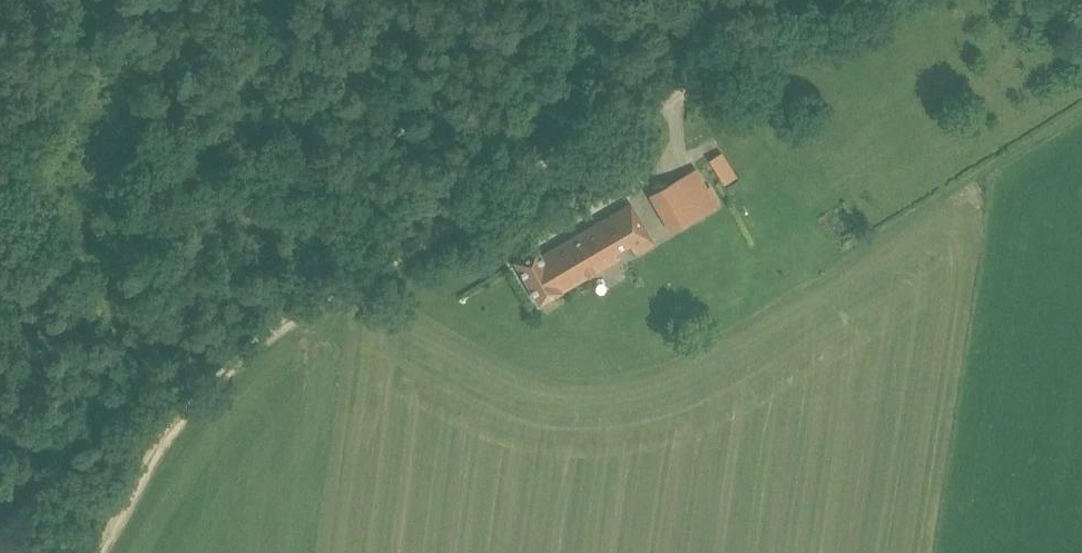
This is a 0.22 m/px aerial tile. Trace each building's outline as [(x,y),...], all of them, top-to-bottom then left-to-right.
[(648,195),(670,233),(707,212),(685,174),(648,195)] [(731,194),(742,187),(739,180),(738,180),(727,187),(731,194)] [(515,261),(539,303),(618,258),(615,253),(630,245),(635,254),(654,243),(631,203),(540,256),(536,249),(515,261)] [(11,512),(14,494),(0,491),(0,510),(11,512)]
